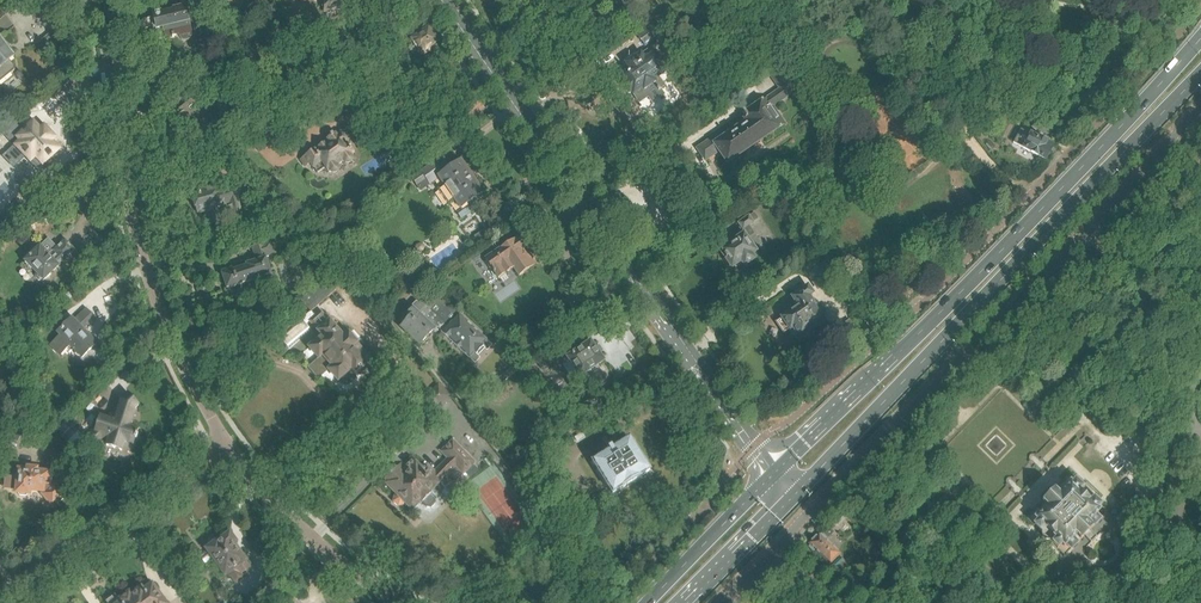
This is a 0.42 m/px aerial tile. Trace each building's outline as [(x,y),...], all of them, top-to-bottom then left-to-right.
[(206,0),(189,0),(191,9),(207,5),(206,0)] [(322,13),(326,14),(325,21),(331,22),(332,15),(334,15),(335,11),(340,12),(342,0),(325,0),(322,13)] [(623,9),(635,0),(617,0),(623,9)] [(172,40),(172,37),(180,35),(181,38),(182,39),(184,41),(185,42),(187,42),(188,41),(190,40),(191,39),(191,38),(191,36),(189,25),(185,7),(174,10),(174,12),(162,15),(161,13),(154,15),(154,17),(149,18),(150,20),(145,22),(143,23),(142,24),(142,25),(142,27),(142,29),(144,30),(146,31),(148,31),(155,29),(156,34),(152,35),(151,35),(150,36),(149,38),(150,40),(150,41),(151,43),(153,43),(155,43),(158,43),(172,40)] [(653,24),(643,31),(637,35),(645,47),(661,36),(653,24)] [(427,48),(437,41),(435,38),(436,36),(432,31),(430,31),(428,28),(413,39),(423,54),(429,50),(427,48)] [(395,46),(405,39),(401,32),(390,39),(395,46)] [(14,73),(15,72),(15,71),(15,69),(15,68),(13,66),(9,61),(14,57),(0,39),(0,83),(14,73)] [(651,81),(656,77),(645,60),(643,61),(639,55),(633,60),(632,58),(625,63),(626,64),(618,69),(622,76),(620,77),(625,84),(622,85),(628,93),(630,91),(635,98),(645,92),(643,89),(653,83),(651,81)] [(787,99),(786,97),(801,87),(785,64),(770,74),(780,88),(764,100),(743,114),(742,112),(741,114),(746,121),(738,126),(735,122),(698,146),(706,158),(717,151),(732,172),(744,163),(738,154),(769,133),(769,135),(773,132),(766,122),(774,116),(782,128),(787,125),(775,107),(787,99)] [(191,118),(191,119),(204,132),(205,132),(206,132),(207,132),(214,126),(215,124),(215,121),(214,120),(225,110),(225,109),(225,108),(225,107),(225,106),(215,94),(214,93),(211,93),(210,93),(204,99),(201,95),(200,94),(199,94),(198,94),(197,95),(169,117),(178,129),(191,118)] [(68,97),(62,104),(77,118),(84,111),(68,97)] [(1052,131),(1035,122),(1031,128),(1048,137),(1052,131)] [(51,156),(58,150),(51,142),(54,138),(44,128),(41,131),(33,124),(19,137),(22,141),(6,157),(14,165),(25,154),(41,171),(54,159),(51,156)] [(268,129),(251,140),(260,153),(265,149),(266,150),(278,142),(276,141),(282,137),(275,126),(269,130),(268,129)] [(1013,143),(1045,160),(1053,146),(1042,140),(1042,141),(1021,129),(1013,143)] [(307,156),(300,161),(305,168),(310,165),(313,169),(316,174),(321,171),(325,168),(328,173),(329,172),(331,174),(333,175),(335,175),(336,173),(337,172),(337,171),(337,169),(336,168),(344,163),(345,164),(346,165),(348,165),(350,164),(352,163),(352,161),(351,159),(351,158),(353,157),(352,155),(353,155),(353,152),(350,146),(347,146),(346,147),(344,144),(345,143),(346,140),(344,137),(341,137),(340,138),(338,136),(336,137),(335,135),(327,141),(329,144),(324,147),(322,144),(318,148),(319,150),(315,153),(314,152),(312,152),(309,151),(307,153),(306,155),(307,156)] [(228,151),(218,160),(222,164),(232,155),(228,151)] [(444,174),(442,172),(454,163),(446,152),(435,161),(435,162),(421,172),(422,172),(413,179),(418,186),(427,179),(431,185),(439,179),(444,186),(439,190),(448,204),(453,200),(460,209),(457,211),(457,212),(457,214),(457,215),(459,216),(461,217),(463,218),(464,218),(467,217),(478,209),(474,204),(483,198),(459,163),(444,174)] [(214,187),(192,192),(194,198),(192,198),(195,209),(197,209),(198,214),(209,212),(209,211),(229,207),(231,219),(243,217),(236,187),(215,192),(214,187)] [(0,213),(0,229),(15,216),(6,207),(0,213)] [(752,222),(754,221),(751,216),(749,218),(749,217),(738,224),(743,231),(744,231),(747,235),(744,236),(720,251),(723,256),(722,256),(725,259),(722,261),(728,269),(731,267),(735,273),(737,272),(738,273),(743,269),(742,268),(745,266),(747,269),(755,264),(753,261),(754,260),(751,256),(756,253),(754,251),(756,250),(748,239),(754,236),(748,227),(753,223),(752,222)] [(480,249),(492,240),(485,230),(475,237),(476,239),(474,240),(480,249)] [(520,277),(537,265),(530,255),(528,256),(524,251),(527,249),(518,237),(485,261),(498,280),(514,269),(520,277)] [(33,253),(24,262),(37,275),(36,276),(36,278),(39,281),(41,281),(42,280),(44,283),(63,264),(65,262),(77,251),(66,239),(58,247),(50,239),(41,247),(38,244),(31,251),(33,253)] [(233,268),(220,272),(226,290),(259,280),(262,288),(278,283),(275,273),(274,273),(272,274),(267,258),(269,257),(269,256),(275,254),(271,240),(251,247),(256,261),(245,264),(246,266),(233,270),(233,268)] [(327,278),(301,300),(312,312),(337,290),(327,278)] [(809,297),(812,295),(807,288),(792,298),(798,306),(781,318),(782,319),(776,322),(784,334),(789,330),(793,328),(800,339),(824,322),(814,307),(815,306),(809,297)] [(442,333),(459,315),(451,307),(451,306),(440,296),(430,307),(423,300),(420,303),(416,303),(412,307),(413,311),(407,317),(410,319),(402,328),(420,345),(437,327),(443,332),(442,333)] [(61,337),(51,346),(60,356),(70,346),(82,359),(97,345),(85,332),(97,321),(86,309),(74,321),(73,319),(58,334),(61,337)] [(311,312),(302,319),(306,325),(309,322),(318,331),(306,342),(310,347),(309,348),(317,357),(321,354),(332,366),(328,369),(337,380),(338,379),(344,386),(349,386),(356,380),(354,373),(355,372),(359,372),(364,368),(364,364),(370,358),(356,343),(360,341),(353,333),(350,336),(344,329),(339,333),(320,312),(315,316),(311,312)] [(459,315),(442,333),(470,359),(487,341),(459,315)] [(552,345),(561,358),(574,349),(566,338),(554,346),(553,344),(552,345)] [(604,361),(591,341),(567,358),(581,377),(604,361)] [(549,366),(561,358),(552,345),(540,353),(549,366)] [(439,410),(452,397),(439,385),(427,398),(439,410)] [(610,395),(612,393),(607,386),(593,395),(598,403),(602,400),(603,402),(611,397),(610,395)] [(95,428),(87,436),(93,443),(102,434),(111,438),(109,445),(120,449),(123,442),(132,444),(137,429),(128,426),(134,409),(138,406),(128,394),(121,401),(120,404),(114,421),(106,419),(103,428),(96,426),(95,428)] [(8,439),(14,425),(0,418),(0,435),(8,439)] [(630,439),(616,447),(612,440),(611,441),(609,436),(600,442),(603,446),(602,447),(606,454),(593,462),(613,494),(650,471),(630,439)] [(479,472),(473,466),(476,463),(452,440),(440,452),(446,458),(433,472),(426,465),(421,469),(410,459),(404,465),(391,452),(383,460),(393,471),(385,479),(388,482),(386,483),(397,494),(393,498),(400,505),(404,501),(412,509),(421,501),(423,503),(427,504),(432,499),(430,493),(429,492),(447,473),(456,482),(464,474),(465,474),(466,474),(472,479),(479,472)] [(14,477),(12,489),(18,489),(17,492),(19,492),(19,494),(20,496),(27,497),(29,495),(29,493),(30,494),(31,490),(43,492),(44,493),(43,495),(52,507),(67,495),(57,483),(55,486),(52,483),(54,469),(45,468),(45,472),(38,471),(38,468),(29,467),(28,470),(20,470),(19,477),(14,477)] [(1097,509),(1100,506),(1093,498),(1097,495),(1087,485),(1084,488),(1076,480),(1072,484),(1071,483),(1060,493),(1055,489),(1053,491),(1048,491),(1043,496),(1043,501),(1042,502),(1046,507),(1035,518),(1038,520),(1037,521),(1043,526),(1039,530),(1042,532),(1042,534),(1042,536),(1043,537),(1044,539),(1045,540),(1047,541),(1050,541),(1052,543),(1056,539),(1063,546),(1066,544),(1071,549),(1083,537),(1084,537),(1089,542),(1095,536),(1090,531),(1089,530),(1102,518),(1096,512),(1098,511),(1097,509)] [(241,556),(237,550),(232,544),(235,542),(229,534),(218,542),(217,541),(206,549),(207,550),(198,557),(204,564),(212,558),(225,575),(227,573),(235,584),(243,579),(239,573),(249,565),(242,556),(241,556)] [(821,557),(828,550),(831,547),(826,541),(828,539),(823,534),(820,536),(819,535),(809,544),(811,546),(809,547),(815,553),(816,551),(821,557)] [(552,573),(550,583),(559,585),(562,576),(552,573)] [(151,584),(142,590),(140,587),(130,595),(128,592),(136,602),(165,602),(151,584)] [(128,592),(118,599),(118,598),(111,602),(136,602),(128,592)]
